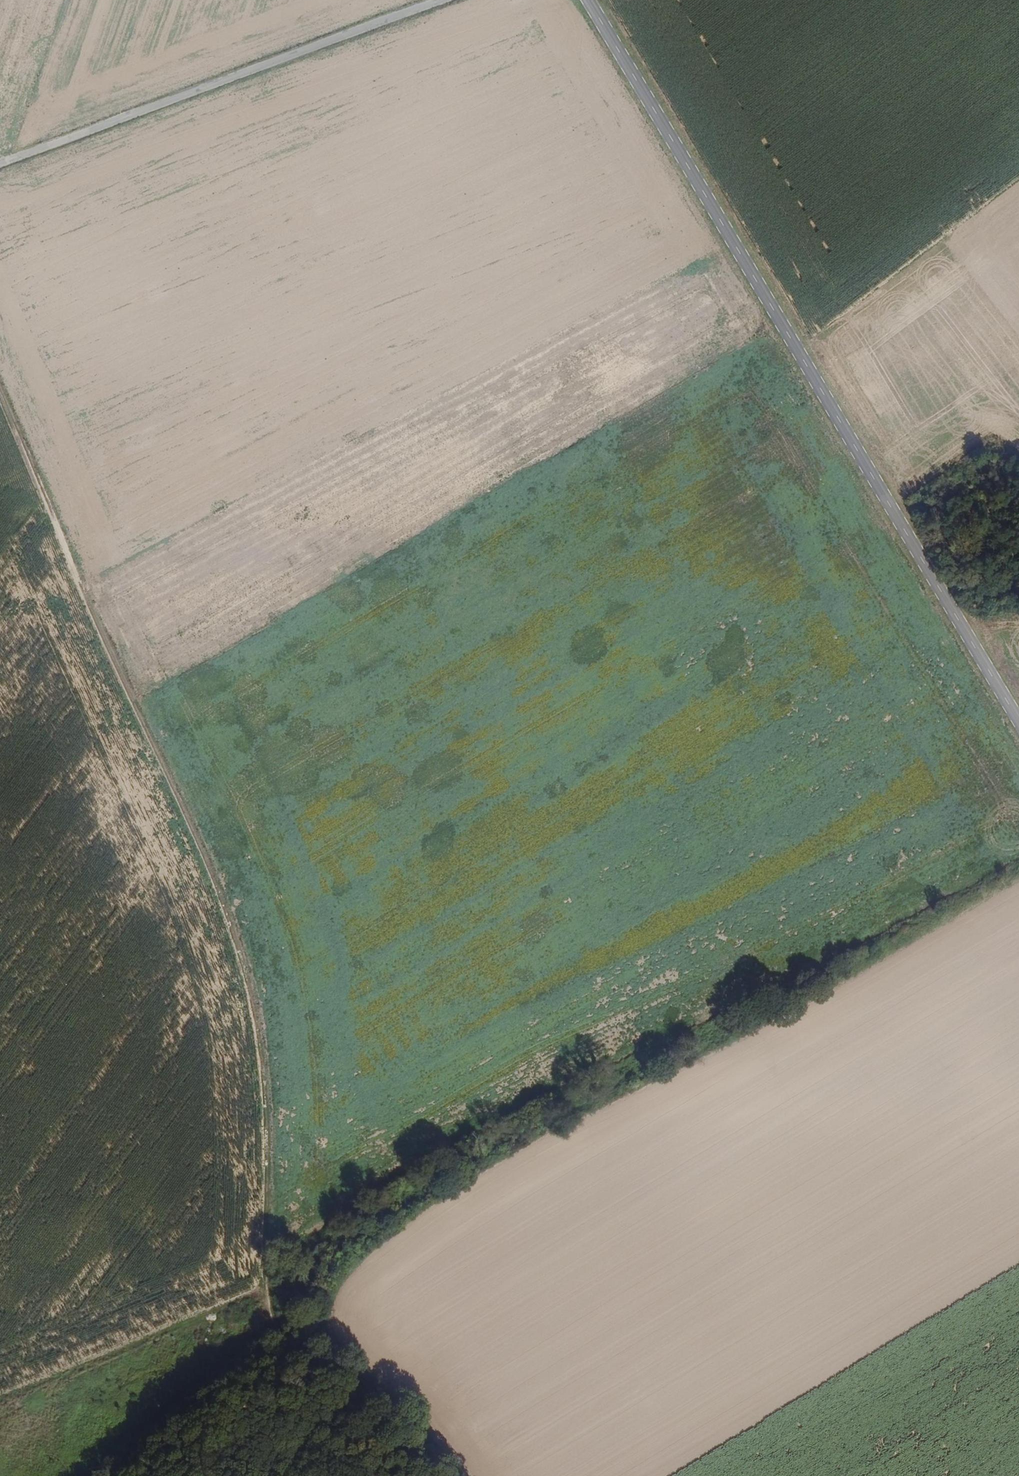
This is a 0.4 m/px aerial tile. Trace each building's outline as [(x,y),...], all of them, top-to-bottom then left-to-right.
[(936,539),(929,542),(934,551),(941,547),(936,539)]
